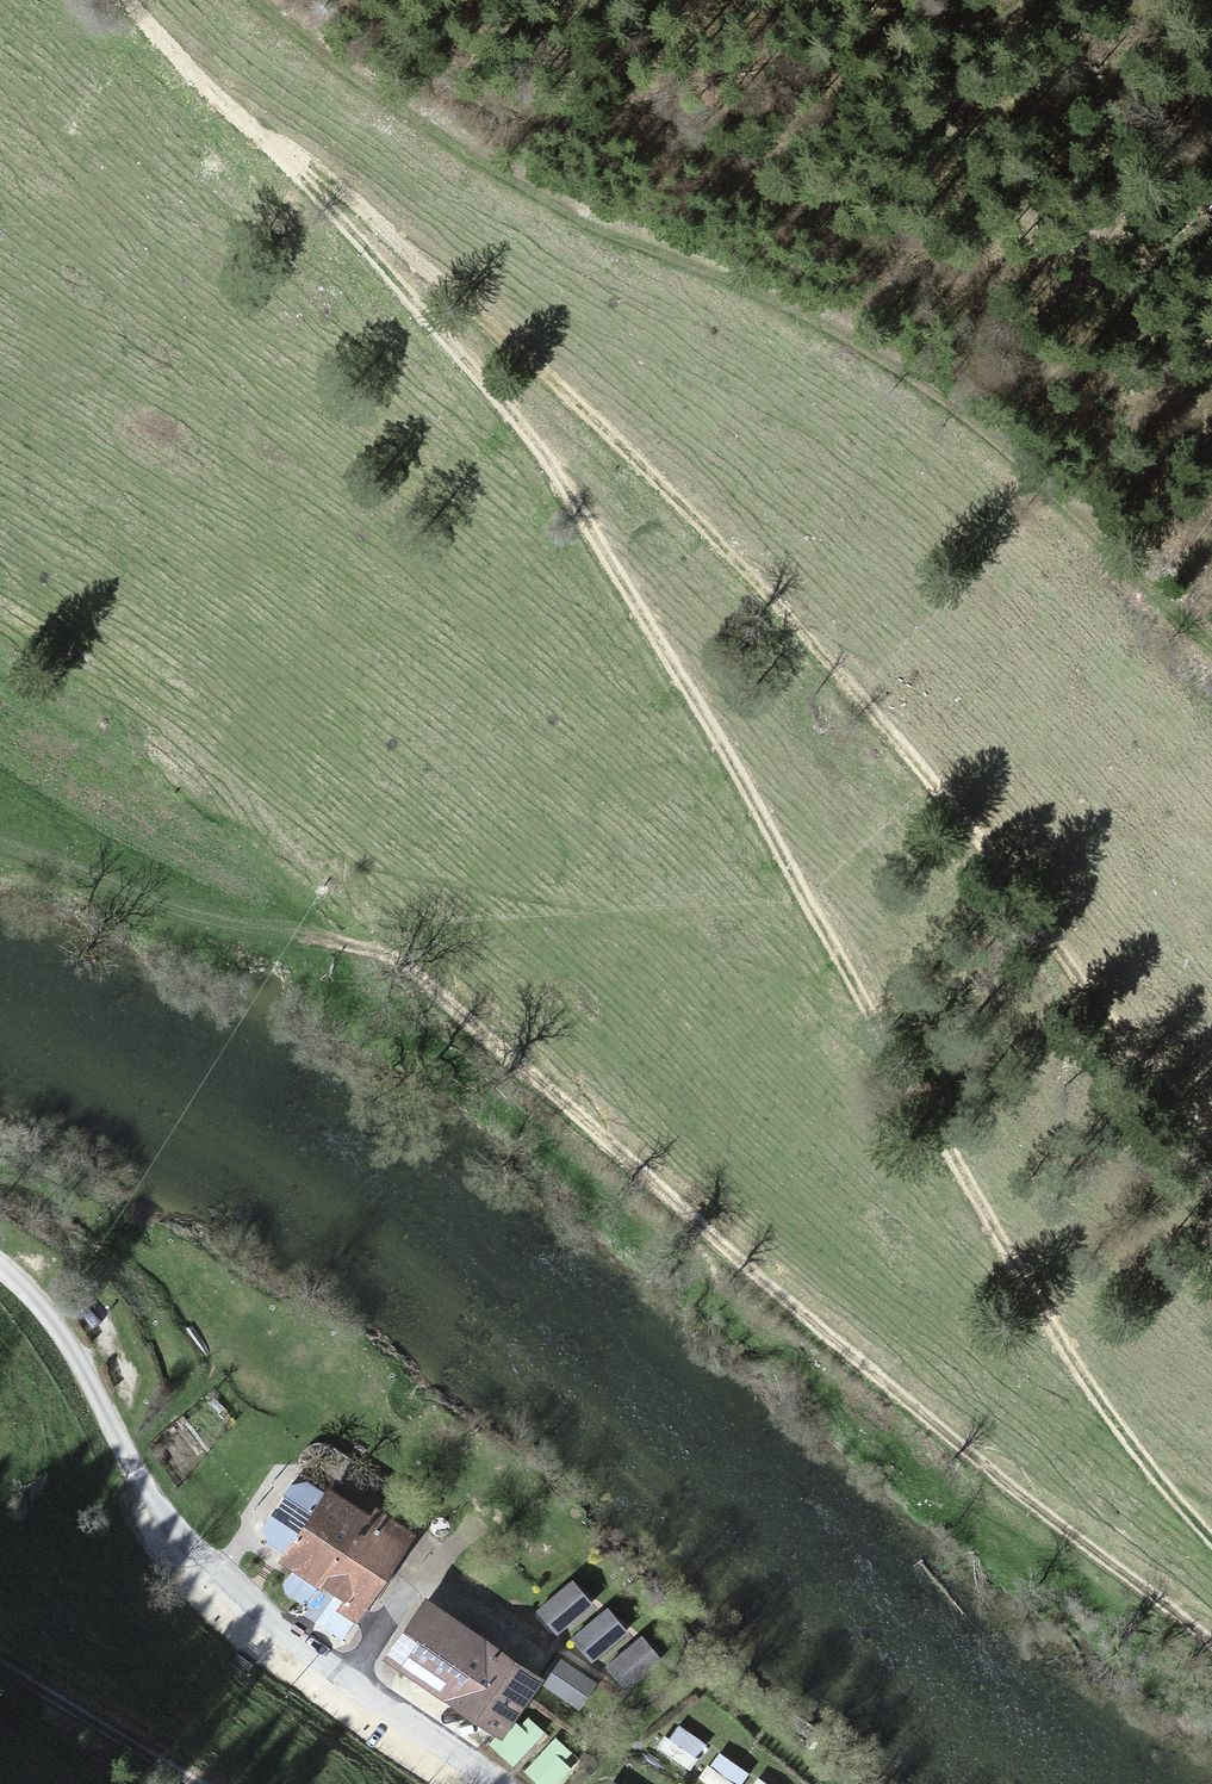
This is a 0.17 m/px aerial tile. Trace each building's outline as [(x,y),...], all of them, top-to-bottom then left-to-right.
[(92,1297),(71,1317),(90,1343),(112,1321),(92,1297)] [(326,1483),(276,1551),(328,1590),(333,1593),(353,1608),(409,1532),(369,1503),(363,1511),(350,1501),(326,1483)] [(585,1603),(563,1581),(536,1608),(558,1630),(585,1603)] [(420,1596),(386,1643),(499,1726),(534,1679),(420,1596)] [(620,1631),(598,1609),(570,1636),(592,1658),(620,1631)] [(655,1659),(634,1637),(606,1664),(628,1686),(655,1659)] [(560,1658),(544,1682),(578,1706),(595,1682),(560,1658)] [(524,1714),(496,1748),(540,1783),(561,1783),(564,1780),(580,1759),(524,1714)] [(675,1723),(657,1750),(689,1772),(708,1745),(675,1723)] [(697,1777),(706,1783),(740,1783),(748,1773),(715,1751),(697,1777)]
